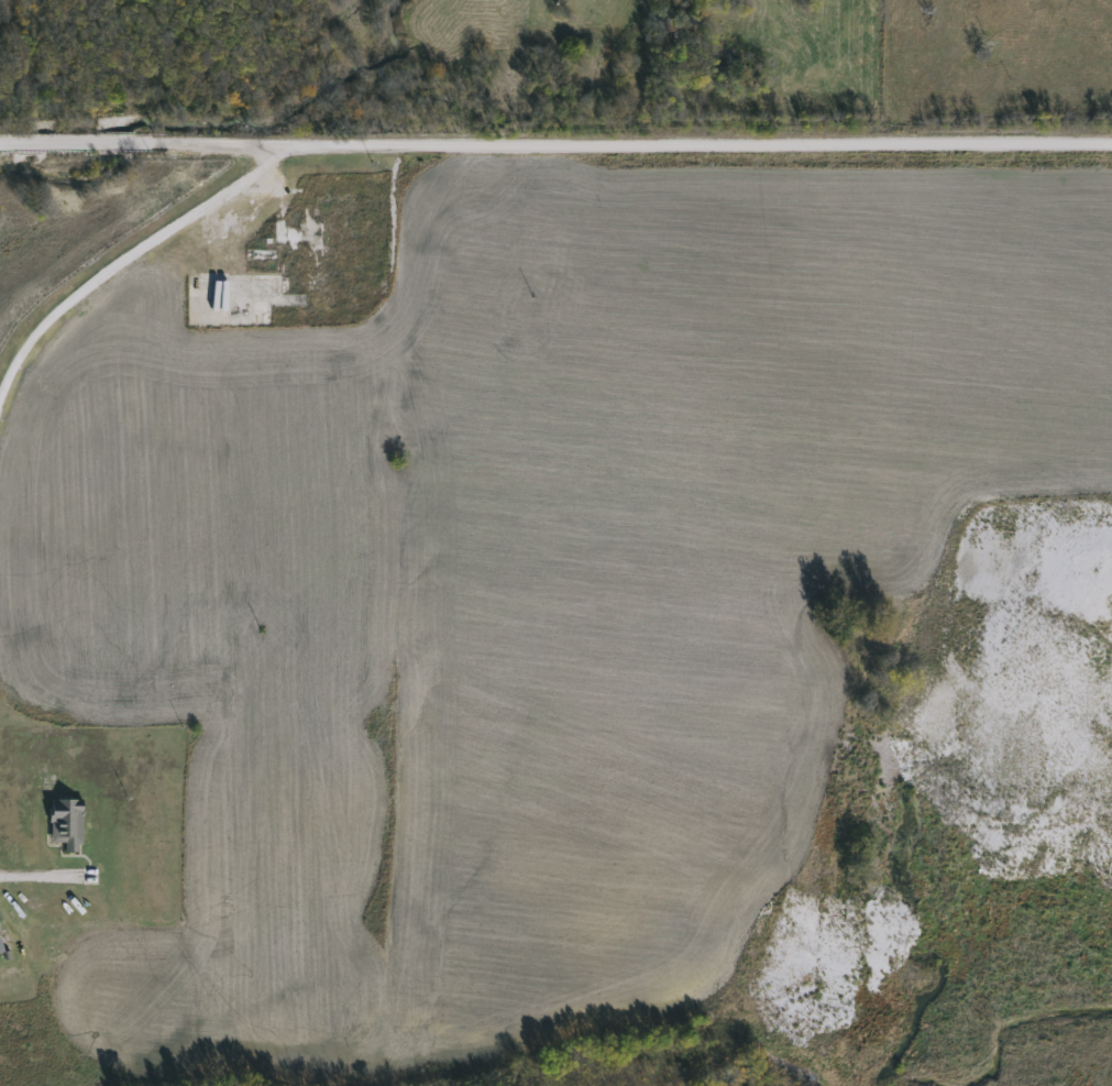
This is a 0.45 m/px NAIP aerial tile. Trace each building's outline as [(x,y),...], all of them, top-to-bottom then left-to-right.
[(84,800),(84,853),(65,853),(65,844),(51,844),(51,800),(84,800)]
